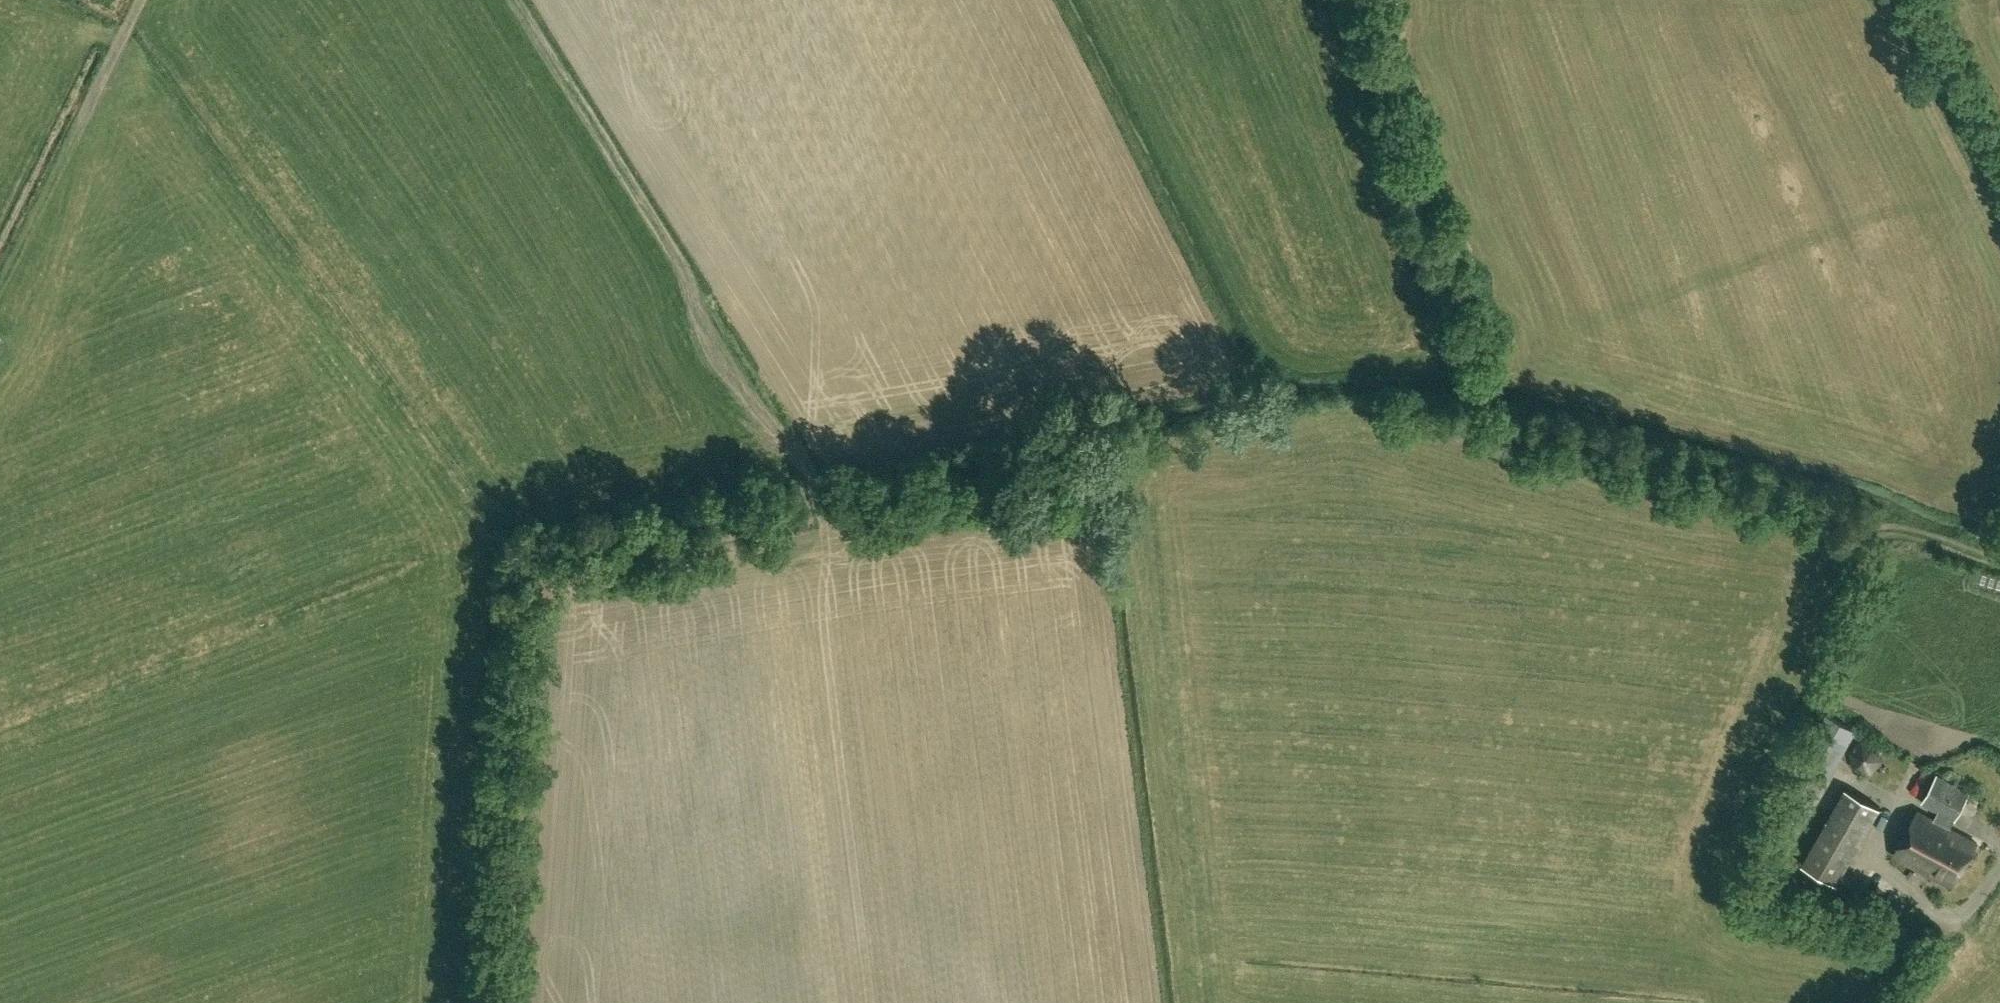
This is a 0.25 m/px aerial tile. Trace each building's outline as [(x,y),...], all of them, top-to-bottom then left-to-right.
[(1918,807),(1894,852),(1954,884),(1978,840),(1951,826),(1969,791),(1936,773),(1922,799),(1939,808),(1935,816),(1918,807)] [(1846,785),(1802,861),(1838,881),(1881,805),(1846,785)]
